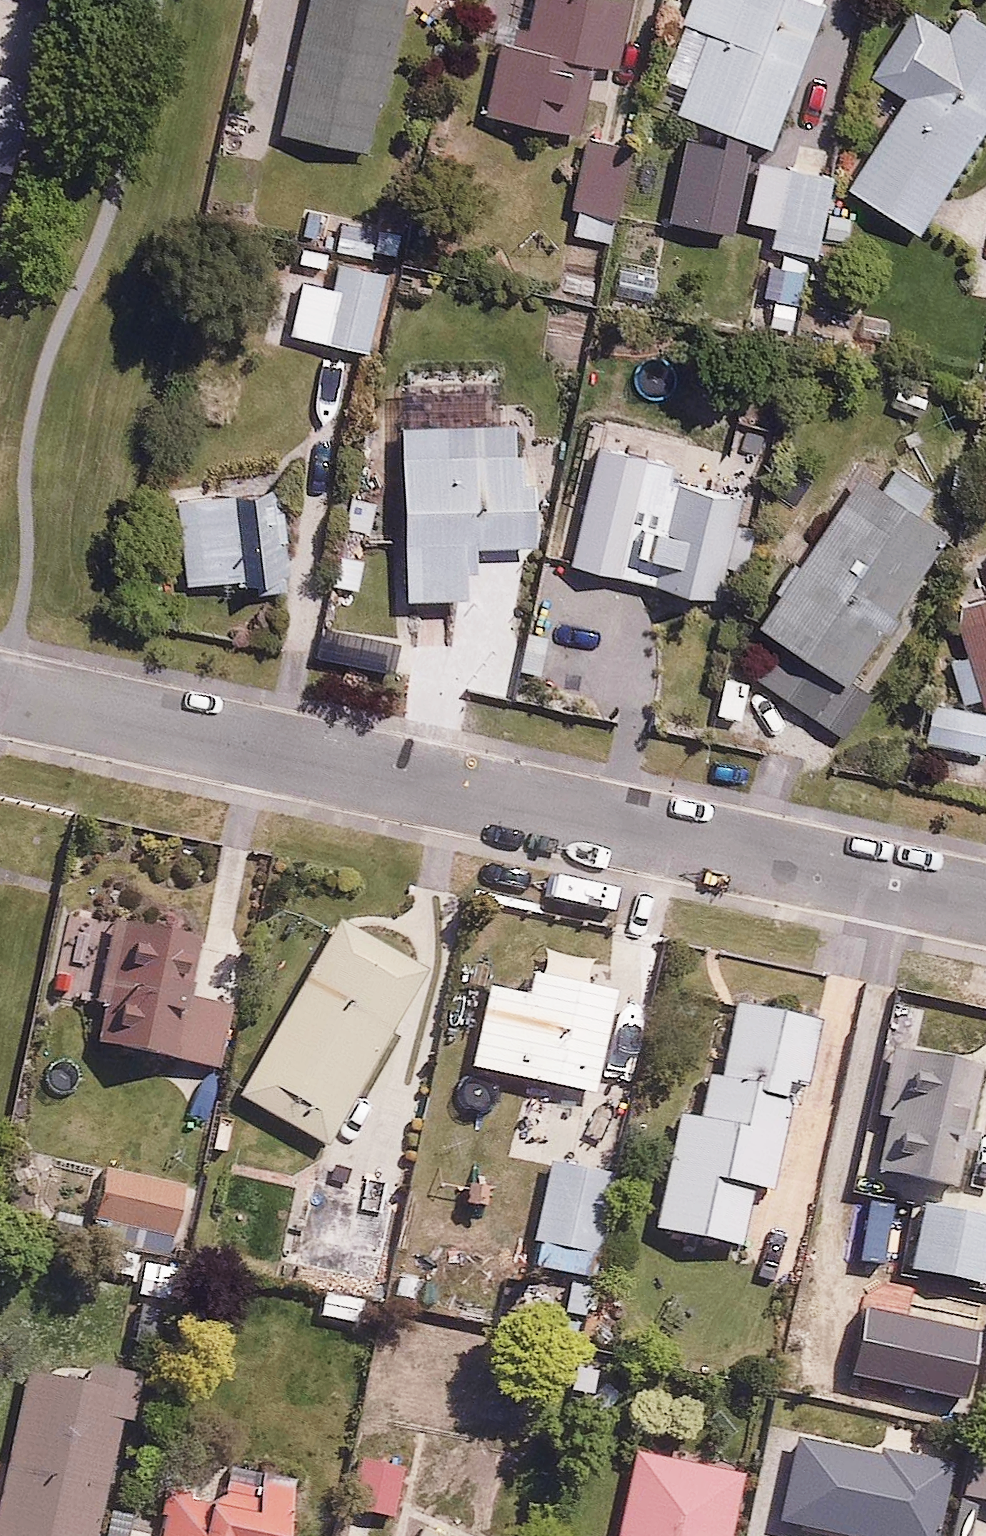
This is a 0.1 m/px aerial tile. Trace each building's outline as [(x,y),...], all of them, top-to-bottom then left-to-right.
[(283,125),(373,143),(403,0),(309,0),(283,125)] [(479,104),(579,126),(594,55),(620,61),(634,0),(534,0),(525,41),(494,34),(479,104)] [(676,15),(708,27),(679,108),(770,140),(820,0),(682,0),(676,15)] [(957,4),(946,23),(913,2),(869,71),(901,92),(844,182),(917,228),(985,121),(985,23),(957,4)] [(0,76),(0,147),(18,151),(33,84),(0,76)] [(634,138),(588,129),(568,225),(615,234),(634,138)] [(781,191),(773,241),(814,248),(828,166),(780,157),(775,190),(781,191)] [(271,326),(365,345),(375,297),(365,295),(372,263),(339,256),(334,279),(283,269),(271,326)] [(469,550),(469,536),(537,534),(532,407),(403,411),(409,593),(507,590),(506,549),(469,550)] [(759,479),(587,443),(564,553),(736,589),(759,479)] [(947,533),(862,471),(755,617),(840,679),(947,533)] [(275,487),(177,493),(182,579),(280,573),(275,487)] [(957,608),(984,705),(985,705),(985,558),(975,561),(985,600),(957,608)] [(774,648),(754,677),(822,724),(841,694),(774,648)] [(928,699),(921,736),(985,748),(985,709),(928,699)] [(285,1262),(385,1279),(430,1105),(372,1070),(430,975),(341,921),(239,1090),(317,1137),(285,1262)] [(91,1048),(221,1067),(230,998),(184,991),(192,933),(132,925),(125,976),(102,972),(91,1048)] [(527,981),(485,972),(467,1059),(601,1087),(625,971),(533,952),(527,981)] [(806,1100),(823,1011),(719,990),(696,1106),(678,1103),(655,1223),(745,1241),(756,1183),(774,1186),(792,1097),(806,1100)] [(958,1184),(983,1063),(901,1047),(877,1168),(958,1184)] [(623,1163),(555,1146),(532,1238),(600,1254),(623,1163)] [(189,1169),(101,1150),(88,1211),(176,1230),(189,1169)] [(918,1198),(907,1267),(985,1279),(985,1209),(918,1198)] [(129,1390),(36,1367),(0,1515),(0,1535),(94,1535),(129,1390)] [(961,1430),(954,1496),(985,1499),(985,1433),(961,1430)] [(636,1443),(616,1535),(730,1535),(744,1465),(636,1443)] [(401,1455),(353,1454),(352,1506),(399,1508),(401,1455)] [(128,1511),(123,1535),(284,1535),(296,1474),(259,1466),(256,1481),(220,1474),(216,1494),(169,1485),(163,1518),(128,1511)] [(426,1519),(418,1535),(461,1535),(426,1519)]
